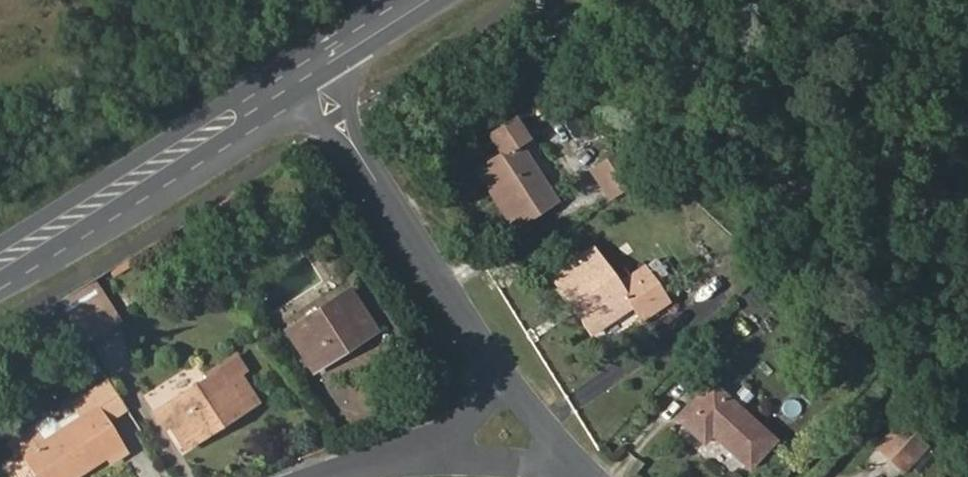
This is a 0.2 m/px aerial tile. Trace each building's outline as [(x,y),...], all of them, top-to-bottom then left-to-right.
[(553,32),(567,23),(558,10),(544,19),(553,32)] [(521,142),(525,140),(513,121),(508,123),(521,142)] [(486,138),(497,157),(481,168),(518,225),(553,203),(516,145),(521,142),(508,123),(486,138)] [(616,152),(587,171),(607,200),(636,180),(616,152)] [(475,171),(513,229),(518,225),(481,168),(475,171)] [(619,290),(591,250),(550,277),(569,305),(577,301),(597,330),(631,308),(639,320),(664,304),(653,287),(665,279),(656,265),(619,290)] [(373,332),(347,293),(287,335),(296,348),(312,337),(325,354),(354,335),(358,342),(373,332)] [(122,324),(102,294),(65,318),(86,348),(122,324)] [(569,305),(589,336),(597,330),(577,301),(569,305)] [(296,348),(314,373),(358,342),(354,335),(325,354),(312,337),(296,348)] [(206,379),(209,383),(163,414),(175,431),(186,448),(212,430),(212,426),(226,417),(232,425),(260,406),(241,378),(248,374),(237,358),(206,379)] [(775,442),(710,384),(677,421),(704,444),(712,435),(750,469),(775,442)] [(88,422),(64,438),(27,462),(37,476),(73,476),(83,471),(86,476),(112,460),(100,442),(113,434),(109,427),(129,413),(111,385),(78,407),(88,422)] [(170,434),(175,431),(163,414),(159,417),(170,434)] [(186,448),(189,454),(232,425),(226,417),(212,426),(212,430),(186,448)] [(924,444),(898,420),(874,446),(900,470),(924,444)] [(17,448),(27,462),(64,438),(54,423),(17,448)] [(112,460),(124,452),(113,434),(100,442),(112,460)]
